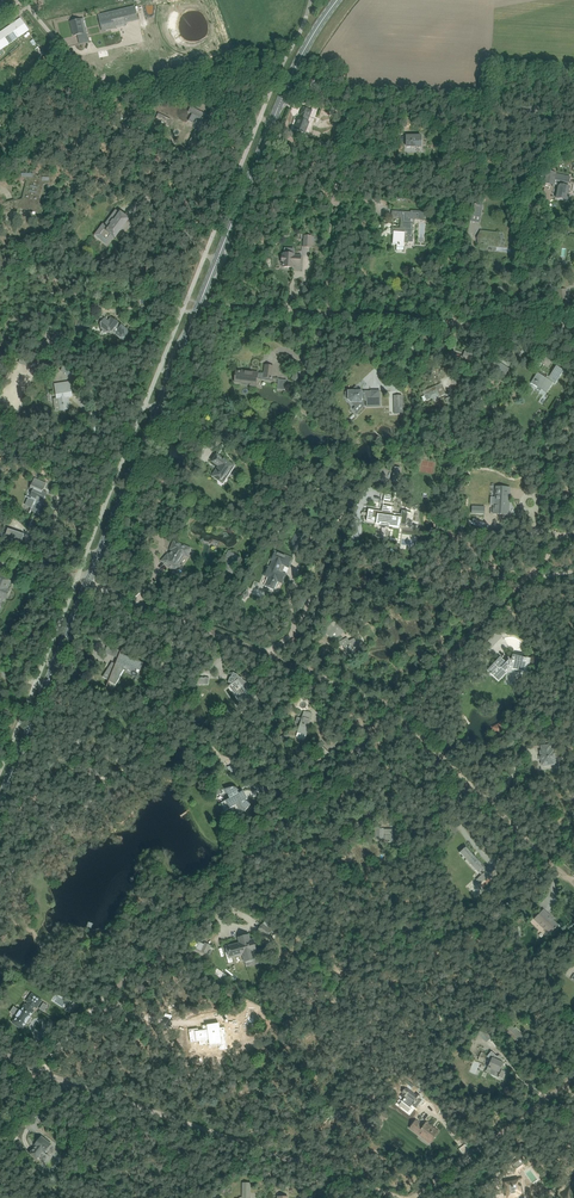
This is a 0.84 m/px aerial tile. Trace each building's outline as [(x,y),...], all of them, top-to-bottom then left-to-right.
[(102,14),(98,15),(102,31),(127,25),(126,23),(123,9),(102,14)] [(17,39),(29,30),(21,18),(0,32),(0,51),(17,39)] [(81,19),(79,20),(71,22),(74,36),(84,33),(81,19)] [(4,103),(9,100),(2,90),(0,91),(0,97),(4,103)] [(190,142),(195,145),(206,125),(203,124),(205,120),(208,122),(211,116),(191,106),(188,112),(192,114),(189,121),(198,126),(190,142)] [(299,118),(295,129),(300,131),(305,133),(309,122),(307,121),(311,112),(309,111),(309,110),(304,107),(301,115),(302,115),(300,119),(299,118)] [(536,116),(536,107),(521,107),(521,115),(536,116)] [(159,113),(156,118),(168,125),(171,120),(159,113)] [(172,130),(178,134),(187,118),(181,115),(172,130)] [(421,136),(407,136),(407,147),(421,147),(421,136)] [(559,186),(557,198),(569,200),(569,198),(570,197),(569,197),(570,195),(568,195),(569,187),(568,186),(568,182),(569,183),(570,177),(556,174),(556,173),(547,171),(545,183),(559,186)] [(18,200),(0,204),(0,210),(1,215),(22,209),(42,214),(43,206),(40,203),(44,184),(48,184),(49,179),(39,177),(39,176),(35,175),(35,176),(25,173),(24,178),(27,180),(22,199),(18,200)] [(475,203),(472,215),(481,218),(484,205),(475,203)] [(131,223),(116,211),(105,226),(103,224),(95,235),(107,244),(113,236),(115,238),(119,232),(122,235),(131,223)] [(392,211),(392,218),(398,219),(401,219),(401,228),(392,228),(392,232),(394,232),(393,244),(397,244),(397,250),(399,251),(404,251),(405,242),(407,242),(413,242),(414,236),(412,236),(413,223),(411,223),(411,217),(424,218),(424,213),(411,212),(398,212),(398,211),(392,211)] [(481,231),(478,240),(480,250),(485,250),(487,246),(493,247),(499,247),(502,241),(499,233),(488,232),(481,231)] [(314,241),(312,241),(312,236),(304,235),(304,247),(311,248),(311,245),(314,245),(314,241)] [(295,254),(288,253),(288,255),(282,254),(281,264),(283,264),(283,267),(294,268),(294,265),(301,265),(301,255),(295,255),(295,254)] [(566,290),(558,291),(559,300),(567,300),(566,290)] [(105,319),(101,324),(102,332),(107,332),(110,329),(112,331),(113,331),(115,332),(117,332),(117,335),(124,340),(128,334),(127,330),(113,319),(110,323),(105,319)] [(460,364),(465,365),(467,361),(470,362),(472,358),(464,355),(460,364)] [(31,357),(30,362),(49,368),(51,363),(31,357)] [(499,363),(493,372),(503,378),(509,369),(499,363)] [(236,371),(235,383),(256,386),(257,376),(272,378),(273,366),(266,365),(264,374),(258,373),(242,371),(242,372),(236,371)] [(555,384),(561,375),(564,370),(557,365),(548,379),(538,373),(533,379),(534,379),(531,383),(539,388),(541,386),(548,391),(553,383),(555,384)] [(296,369),(291,378),(297,381),(301,372),(296,369)] [(278,382),(277,389),(286,390),(287,380),(279,379),(278,382)] [(72,396),(71,388),(70,382),(55,385),(57,398),(59,410),(70,409),(68,397),(72,396)] [(445,394),(444,393),(442,388),(437,390),(436,386),(423,392),(427,400),(438,396),(438,397),(445,394)] [(350,392),(349,392),(349,398),(349,399),(349,401),(351,403),(360,402),(364,399),(365,399),(367,401),(367,406),(380,406),(380,401),(379,401),(379,397),(371,397),(371,392),(362,392),(362,389),(358,390),(355,387),(350,392)] [(403,395),(394,395),(394,407),(403,407),(403,395)] [(451,396),(446,399),(446,400),(448,404),(454,402),(451,396)] [(223,427),(219,435),(227,439),(227,438),(234,441),(238,433),(223,427)] [(234,466),(222,458),(217,455),(213,462),(219,466),(213,476),(223,483),(234,466)] [(29,498),(25,506),(31,508),(29,514),(31,511),(38,514),(41,505),(37,503),(39,500),(43,502),(47,493),(42,491),(46,483),(35,478),(30,489),(33,491),(31,496),(32,497),(31,498),(29,497),(26,496),(26,497),(29,498)] [(493,513),(503,514),(509,514),(510,498),(507,498),(508,488),(510,488),(496,487),(495,501),(495,503),(495,505),(494,505),(493,513)] [(382,512),(369,510),(367,521),(368,521),(368,520),(381,521),(380,526),(389,528),(390,523),(406,525),(408,513),(411,514),(411,512),(402,511),(401,514),(392,513),(393,507),(383,506),(382,512)] [(477,506),(477,514),(485,515),(485,507),(477,506)] [(8,529),(5,536),(22,542),(25,534),(8,529)] [(297,532),(296,534),(290,545),(297,548),(304,536),(297,532)] [(191,548),(179,544),(174,542),(171,550),(173,550),(169,556),(168,554),(162,561),(176,573),(178,570),(176,568),(187,551),(189,552),(191,548)] [(228,562),(223,571),(232,576),(242,558),(229,550),(224,559),(228,562)] [(268,565),(263,576),(269,578),(268,580),(266,585),(274,589),(277,581),(282,583),(286,574),(282,573),(285,565),(289,567),(293,559),(287,556),(276,551),(269,566),(268,565)] [(0,575),(0,607),(4,598),(6,599),(10,589),(8,589),(10,584),(12,580),(0,575)] [(334,641),(344,631),(338,625),(335,628),(332,625),(325,632),(334,641)] [(497,631),(494,635),(499,640),(502,637),(497,631)] [(363,647),(364,647),(359,637),(349,642),(348,638),(337,644),(339,648),(343,646),(348,655),(348,654),(363,646),(363,647)] [(107,645),(105,653),(117,658),(120,651),(107,645)] [(110,667),(104,676),(110,680),(116,683),(117,682),(120,677),(120,676),(124,670),(123,669),(126,665),(140,671),(143,663),(121,653),(116,665),(113,663),(114,662),(113,662),(110,667)] [(527,673),(531,658),(525,657),(525,660),(513,657),(513,655),(512,659),(509,659),(509,657),(508,657),(509,660),(506,663),(500,657),(502,659),(500,662),(499,661),(492,668),(496,671),(493,673),(493,674),(494,673),(500,678),(502,675),(510,667),(513,667),(513,666),(520,667),(519,671),(527,673)] [(230,677),(228,683),(232,684),(229,686),(241,703),(250,696),(255,703),(259,700),(256,696),(253,692),(254,691),(250,687),(246,683),(247,683),(241,679),(241,678),(238,676),(239,675),(233,673),(231,678),(230,677)] [(297,717),(295,723),(300,725),(296,737),(305,739),(313,714),(304,711),(302,719),(297,717)] [(500,724),(493,727),(497,734),(503,730),(500,724)] [(551,745),(542,746),(543,751),(541,751),(543,765),(544,764),(544,766),(549,765),(548,764),(556,763),(556,761),(557,761),(557,757),(555,757),(554,750),(552,750),(551,745)] [(230,799),(222,803),(226,811),(235,806),(240,816),(251,805),(246,799),(248,799),(243,791),(239,793),(237,791),(239,790),(237,789),(236,787),(234,787),(232,787),(226,789),(226,790),(230,799)] [(376,838),(386,839),(386,840),(387,841),(388,841),(388,842),(389,842),(390,842),(391,842),(391,841),(392,841),(393,840),(393,839),(393,829),(376,829),(376,838)] [(466,848),(460,853),(478,873),(479,872),(482,875),(483,874),(481,872),(485,869),(484,867),(466,848)] [(487,878),(484,874),(483,874),(482,875),(477,880),(480,884),(487,878)] [(491,885),(486,890),(490,894),(495,889),(491,885)] [(549,934),(552,931),(555,928),(555,929),(556,928),(556,927),(558,925),(551,918),(552,918),(544,910),(534,919),(549,934)] [(272,931),(268,928),(263,924),(258,930),(267,937),(272,931)] [(255,951),(254,946),(252,940),(250,940),(249,936),(239,938),(240,943),(228,946),(231,957),(243,954),(245,961),(255,958),(253,952),(255,951)] [(205,942),(201,950),(208,953),(211,945),(205,942)] [(51,964),(46,972),(55,977),(59,970),(51,964)] [(216,968),(213,974),(224,980),(227,974),(216,968)] [(17,1017),(13,1023),(22,1029),(26,1023),(30,1016),(34,1011),(32,1009),(35,1006),(37,1007),(42,1000),(32,994),(30,997),(29,998),(29,999),(28,1001),(29,1002),(27,1006),(25,1005),(21,1011),(20,1010),(16,1016),(17,1017)] [(74,1002),(72,1004),(70,1003),(66,1010),(72,1013),(76,1006),(77,1004),(74,1002)] [(507,1021),(501,1027),(517,1043),(524,1036),(507,1021)] [(189,1029),(188,1029),(189,1042),(190,1042),(190,1041),(218,1038),(220,1050),(226,1049),(227,1049),(224,1027),(223,1027),(223,1028),(197,1031),(197,1029),(189,1030),(189,1029)] [(478,1033),(487,1042),(492,1037),(483,1028),(478,1033)] [(489,1061),(487,1066),(488,1066),(488,1067),(491,1068),(493,1069),(492,1074),(491,1075),(494,1076),(499,1078),(500,1077),(502,1078),(505,1072),(503,1070),(503,1069),(501,1068),(503,1064),(504,1064),(504,1063),(500,1061),(502,1058),(500,1055),(498,1057),(492,1051),(488,1055),(489,1055),(489,1056),(489,1057),(487,1061),(489,1061)] [(482,1052),(478,1060),(485,1063),(488,1056),(484,1055),(485,1053),(482,1052)] [(404,1094),(402,1097),(405,1099),(404,1100),(403,1102),(410,1108),(413,1105),(416,1107),(422,1100),(420,1098),(420,1097),(417,1095),(416,1096),(407,1089),(407,1090),(406,1089),(403,1093),(404,1094)] [(416,1120),(414,1123),(410,1128),(420,1135),(421,1133),(432,1141),(430,1143),(439,1132),(426,1122),(424,1126),(416,1120)] [(49,1146),(51,1144),(42,1136),(40,1139),(39,1138),(36,1142),(37,1142),(35,1144),(36,1145),(35,1147),(30,1153),(37,1158),(43,1151),(44,1153),(46,1150),(47,1151),(50,1147),(49,1146)] [(20,1141),(11,1144),(13,1151),(23,1148),(20,1141)] [(81,1143),(71,1146),(75,1158),(85,1155),(81,1143)] [(520,1158),(511,1165),(516,1171),(525,1164),(520,1158)] [(506,1182),(507,1190),(508,1190),(509,1197),(510,1197),(511,1197),(530,1197),(529,1193),(523,1194),(522,1187),(523,1186),(523,1185),(519,1185),(518,1180),(506,1182)] [(240,1197),(250,1197),(250,1183),(243,1183),(243,1197),(240,1197)]
